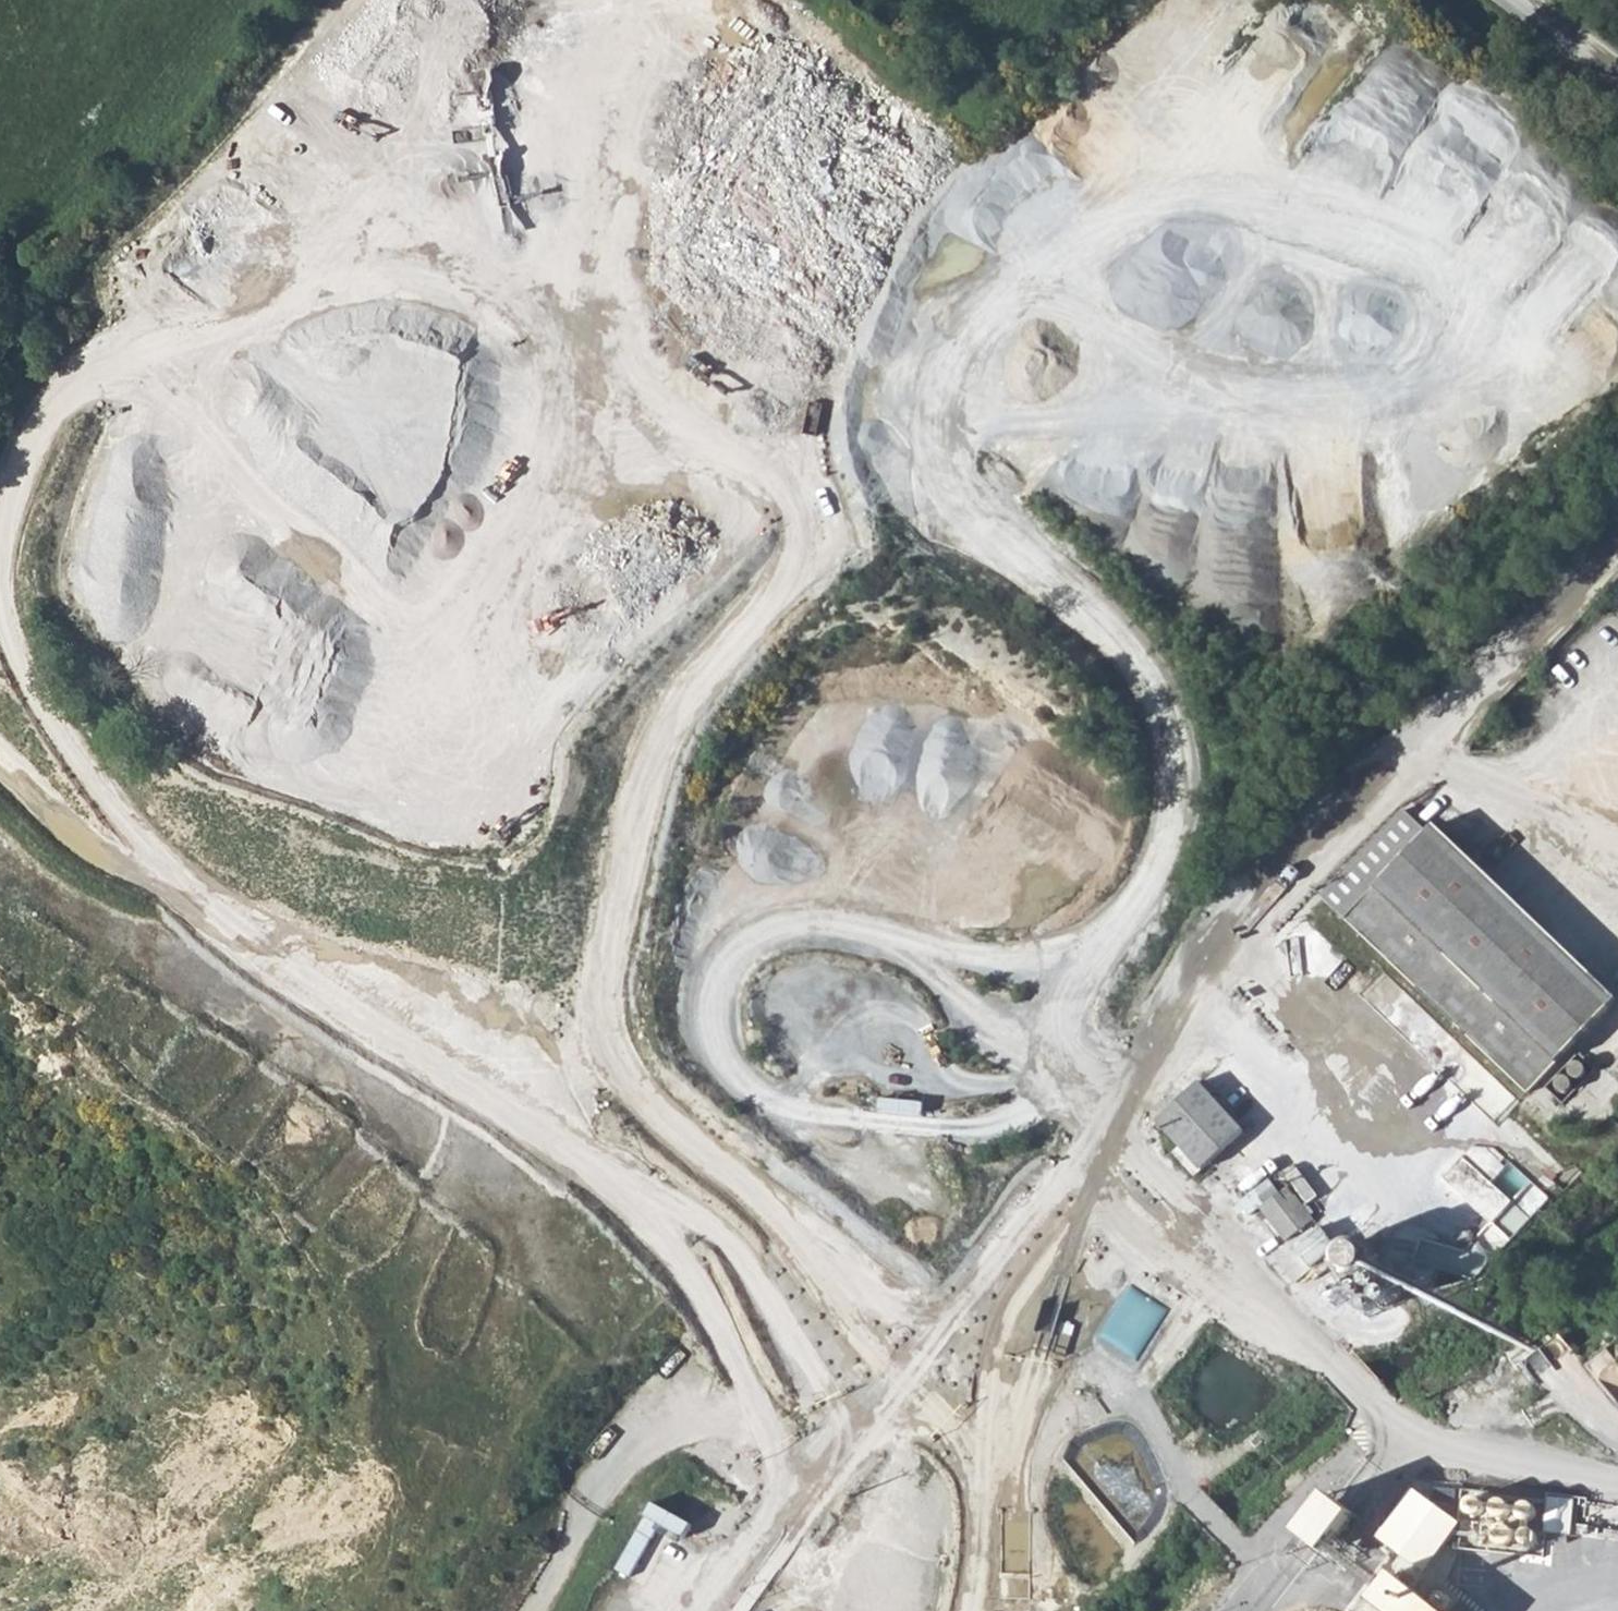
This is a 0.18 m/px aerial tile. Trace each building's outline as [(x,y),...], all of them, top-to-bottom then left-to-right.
[(1349,926),(1527,1098),(1617,1004),(1436,825),(1345,920),(1349,926)] [(1299,911),(1278,930),(1293,946),(1313,927),(1299,911)] [(1578,1057),(1544,1092),(1561,1109),(1595,1074),(1578,1057)] [(1203,1168),(1248,1127),(1202,1078),(1157,1119),(1203,1168)] [(1314,1218),(1272,1168),(1243,1193),(1285,1242),(1314,1218)] [(1357,1237),(1339,1251),(1340,1252),(1333,1258),(1336,1261),(1351,1281),(1376,1261),(1357,1237)] [(1333,1242),(1308,1262),(1318,1275),(1336,1261),(1333,1258),(1340,1252),(1339,1251),(1333,1242)] [(1402,1273),(1389,1284),(1400,1296),(1413,1287),(1402,1273)] [(1358,1278),(1344,1289),(1355,1304),(1370,1293),(1358,1278)] [(1418,1482),(1381,1531),(1428,1567),(1466,1518),(1418,1482)] [(1575,1529),(1577,1496),(1550,1494),(1548,1527),(1575,1529)] [(691,1523),(647,1501),(614,1568),(628,1578),(659,1527),(682,1538),(691,1523)] [(1595,1589),(1617,1598),(1617,1565),(1607,1561),(1595,1589)]
